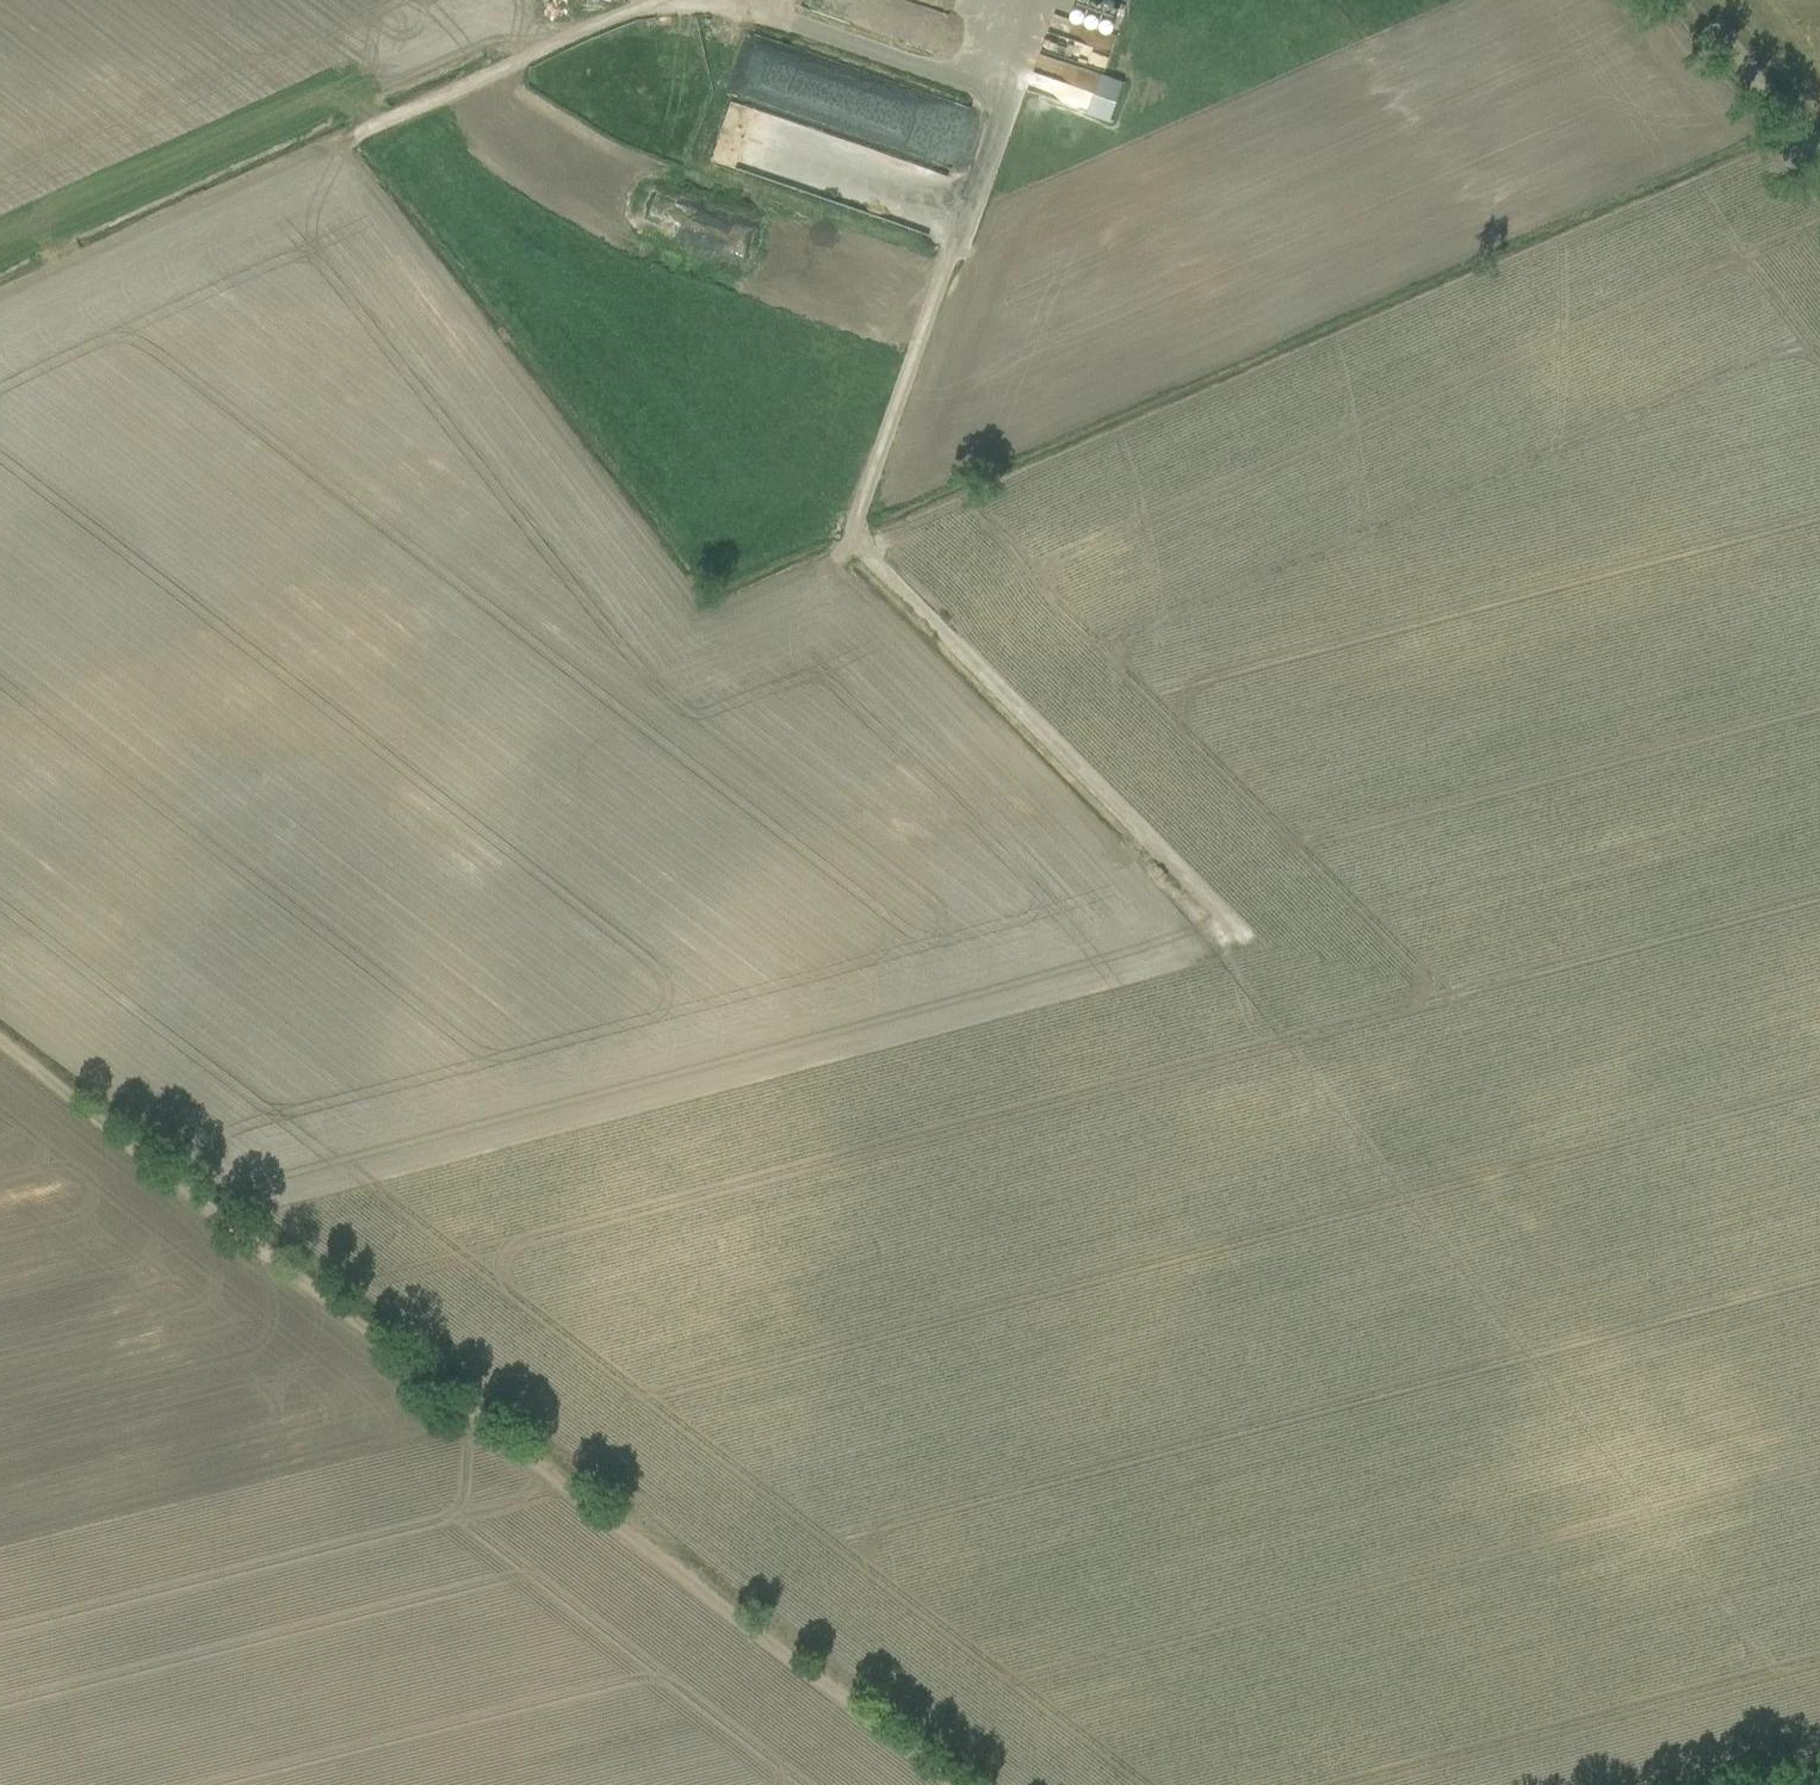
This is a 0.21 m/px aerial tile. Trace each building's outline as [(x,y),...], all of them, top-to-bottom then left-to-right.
[(798,117),(815,60),(736,36),(719,93),(798,117)] [(1065,69),(1058,104),(1082,109),(1088,73),(1065,69)]
